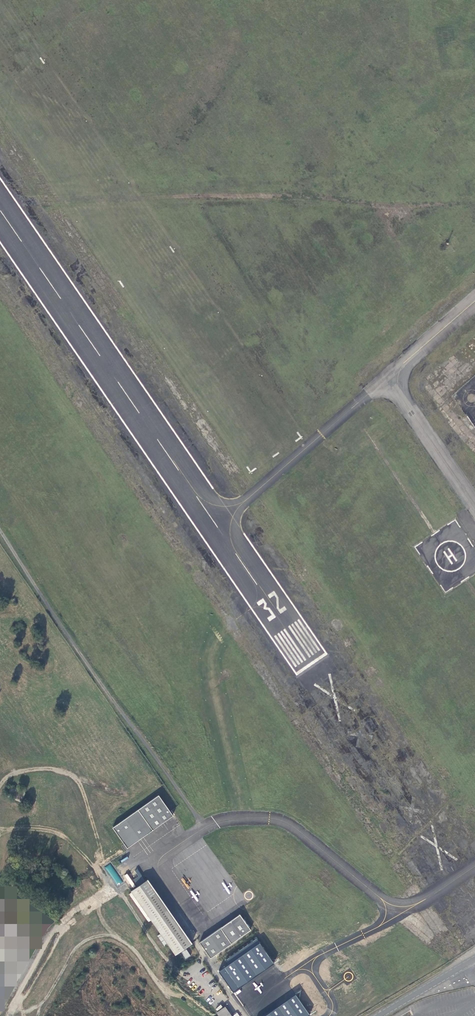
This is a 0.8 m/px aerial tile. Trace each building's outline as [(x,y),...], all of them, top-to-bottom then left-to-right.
[(173,816),(159,795),(113,827),(127,848),(173,816)] [(131,891),(176,955),(191,943),(147,880),(131,891)] [(210,958),(251,930),(241,915),(200,942),(210,958)] [(229,965),(220,971),(233,993),(273,964),(256,939),(225,961),(229,965)] [(266,1015),(309,1015),(310,1015),(295,995),(266,1015)] [(220,1015),(231,1015),(225,1007),(218,1012),(220,1015)]
